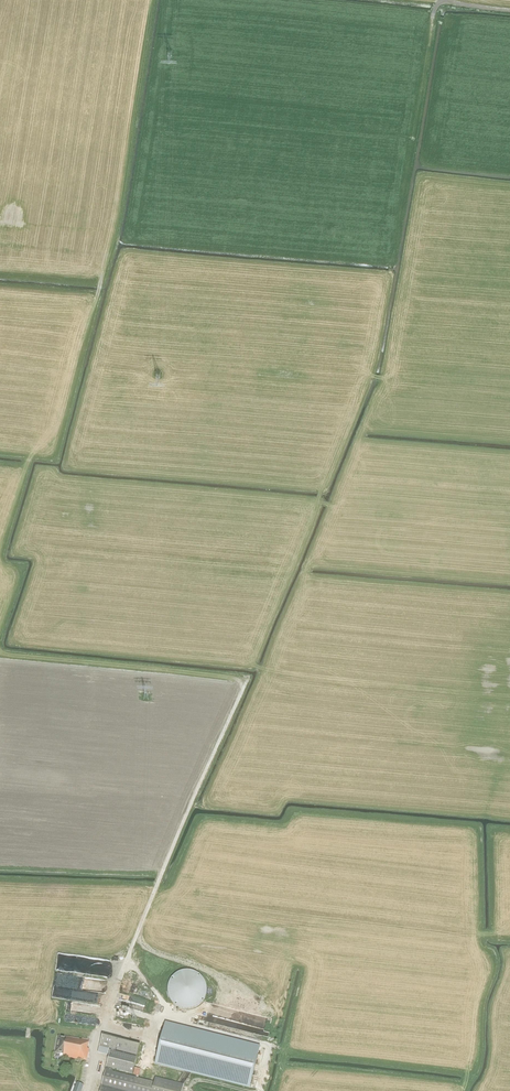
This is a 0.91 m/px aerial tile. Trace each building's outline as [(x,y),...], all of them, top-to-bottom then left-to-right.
[(169,997),(170,1000),(172,1002),(174,1004),(177,1006),(179,1007),(182,1008),(185,1009),(188,1009),(191,1009),(193,1008),(196,1007),(199,1005),(201,1003),(203,1001),(204,999),(206,996),(206,993),(207,990),(207,987),(206,984),(205,982),(204,979),(202,977),(200,975),(198,973),(195,971),(192,970),(189,970),(186,970),(184,970),(181,971),(178,972),(176,974),(173,975),(171,978),(170,980),(169,983),(168,986),(168,988),(168,991),(168,994),(169,997)] [(84,976),(56,972),(54,985),(86,990),(86,986),(83,985),(84,976)] [(156,1060),(155,1063),(185,1071),(191,1072),(250,1087),(260,1047),(196,1031),(188,1029),(165,1023),(164,1026),(161,1040),(159,1046),(156,1060)] [(99,1046),(98,1051),(108,1053),(109,1054),(110,1050),(111,1049),(137,1055),(139,1045),(101,1035),(99,1045),(99,1046)] [(86,1060),(90,1046),(89,1046),(90,1040),(82,1038),(82,1039),(67,1037),(59,1036),(55,1052),(63,1054),(63,1056),(86,1060)] [(154,1082),(112,1071),(112,1068),(132,1073),(137,1057),(110,1050),(100,1090),(182,1090),(184,1084),(155,1077),(154,1082)] [(84,1085),(77,1082),(74,1090),(81,1090),(84,1085)]
